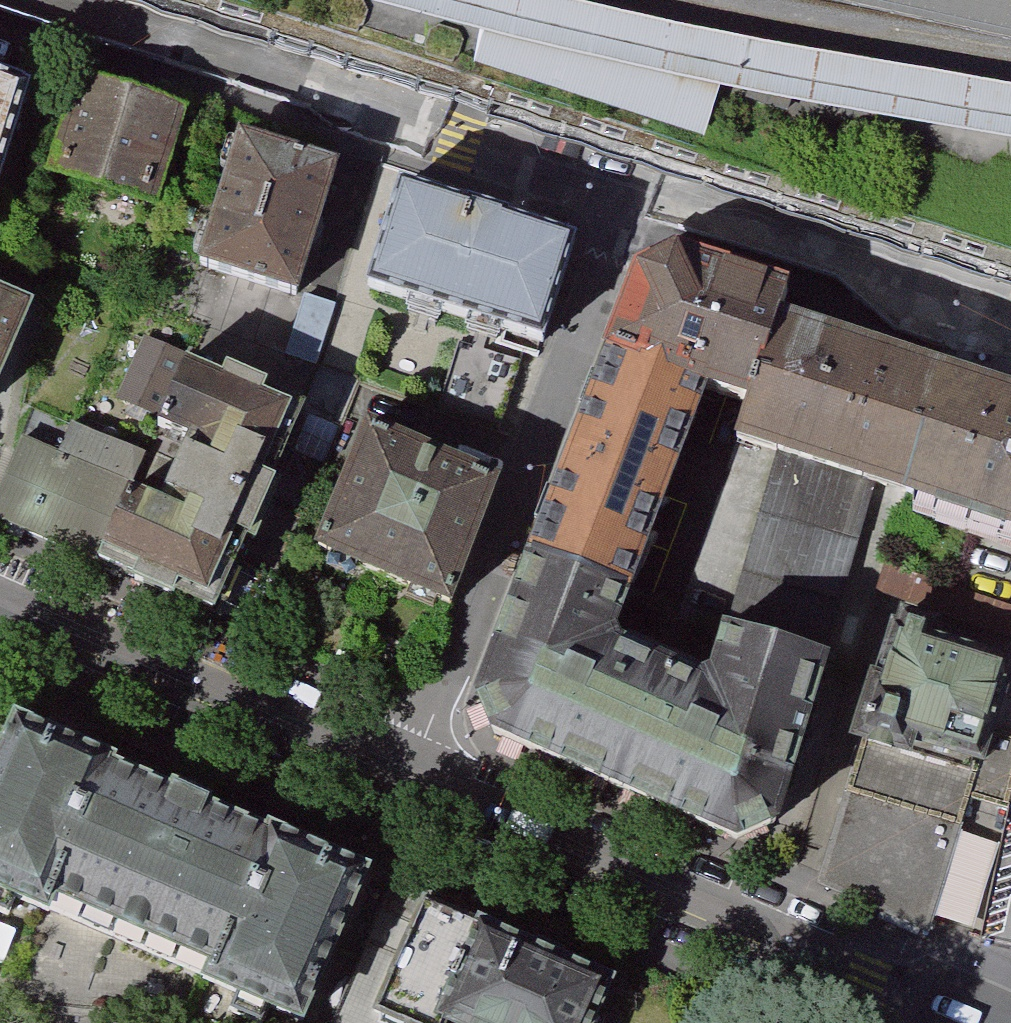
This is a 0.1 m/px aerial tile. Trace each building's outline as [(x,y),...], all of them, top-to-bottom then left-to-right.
[(472,34),(718,91),(1010,142),(1010,88),(687,29),(568,0),(354,0),(472,34)] [(797,2),(1010,49),(1010,0),(787,0),(797,2)] [(27,91),(0,82),(0,173),(27,91)] [(109,99),(83,91),(58,170),(155,200),(180,122),(109,99)] [(334,168),(240,138),(200,262),(295,291),(314,230),(334,168)] [(487,217),(401,190),(371,285),(543,339),(573,244),(487,217)] [(706,390),(754,406),(778,326),(787,297),(682,264),(647,283),(618,358),(706,390)] [(334,307),(303,298),(285,357),(316,367),(334,307)] [(0,299),(0,409),(41,315),(0,299)] [(913,498),(949,381),(933,376),(778,326),(754,406),(743,441),(786,455),(886,489),(898,493),(913,498)] [(706,390),(618,358),(540,557),(631,593),(706,390)] [(226,388),(190,372),(165,429),(198,444),(169,510),(136,496),(105,567),(218,616),(275,485),(265,481),(293,417),(266,405),(271,392),(232,375),(226,388)] [(949,381),(913,498),(1010,531),(1010,401),(949,381)] [(503,493),(376,442),(329,556),(456,607),(503,493)] [(105,567),(136,496),(28,449),(0,513),(0,521),(105,567)] [(886,489),(786,455),(754,570),(854,598),(886,489)] [(614,641),(631,593),(540,557),(484,703),(499,740),(628,795),(678,678),(620,653),(614,641)] [(892,568),(882,599),(1010,639),(1010,605),(892,568)] [(1010,664),(1010,663),(899,630),(866,739),(978,773),(1010,664)] [(678,678),(628,795),(743,843),(780,827),(830,660),(737,631),(721,685),(707,691),(678,678)] [(57,912),(119,773),(23,730),(0,781),(0,887),(57,912)] [(978,773),(866,739),(817,881),(929,930),(978,773)] [(278,843),(119,773),(57,912),(214,981),(278,843)] [(371,883),(278,843),(214,981),(309,1022),(371,883)] [(490,933),(430,906),(381,1015),(399,1022),(448,1022),(490,933)] [(490,933),(448,1022),(600,1022),(615,989),(490,933)] [(224,1022),(249,1022),(250,1002),(0,936),(0,1004),(224,1022)]
